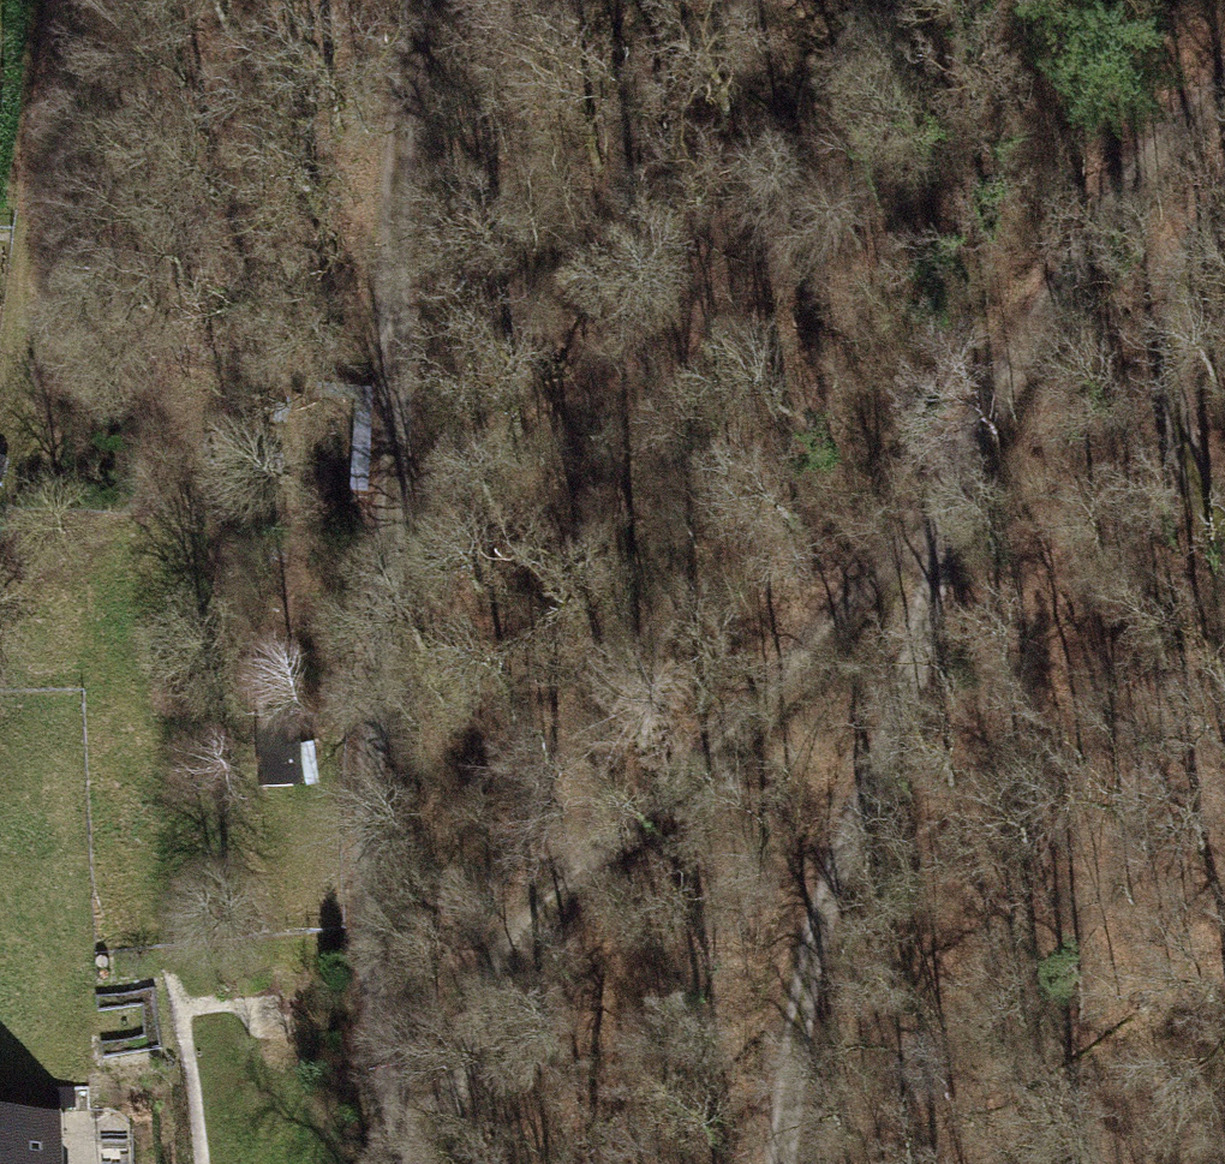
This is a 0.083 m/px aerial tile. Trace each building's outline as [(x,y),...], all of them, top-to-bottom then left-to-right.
[(0,1125),(0,1163),(56,1163),(54,1122),(0,1125)]
